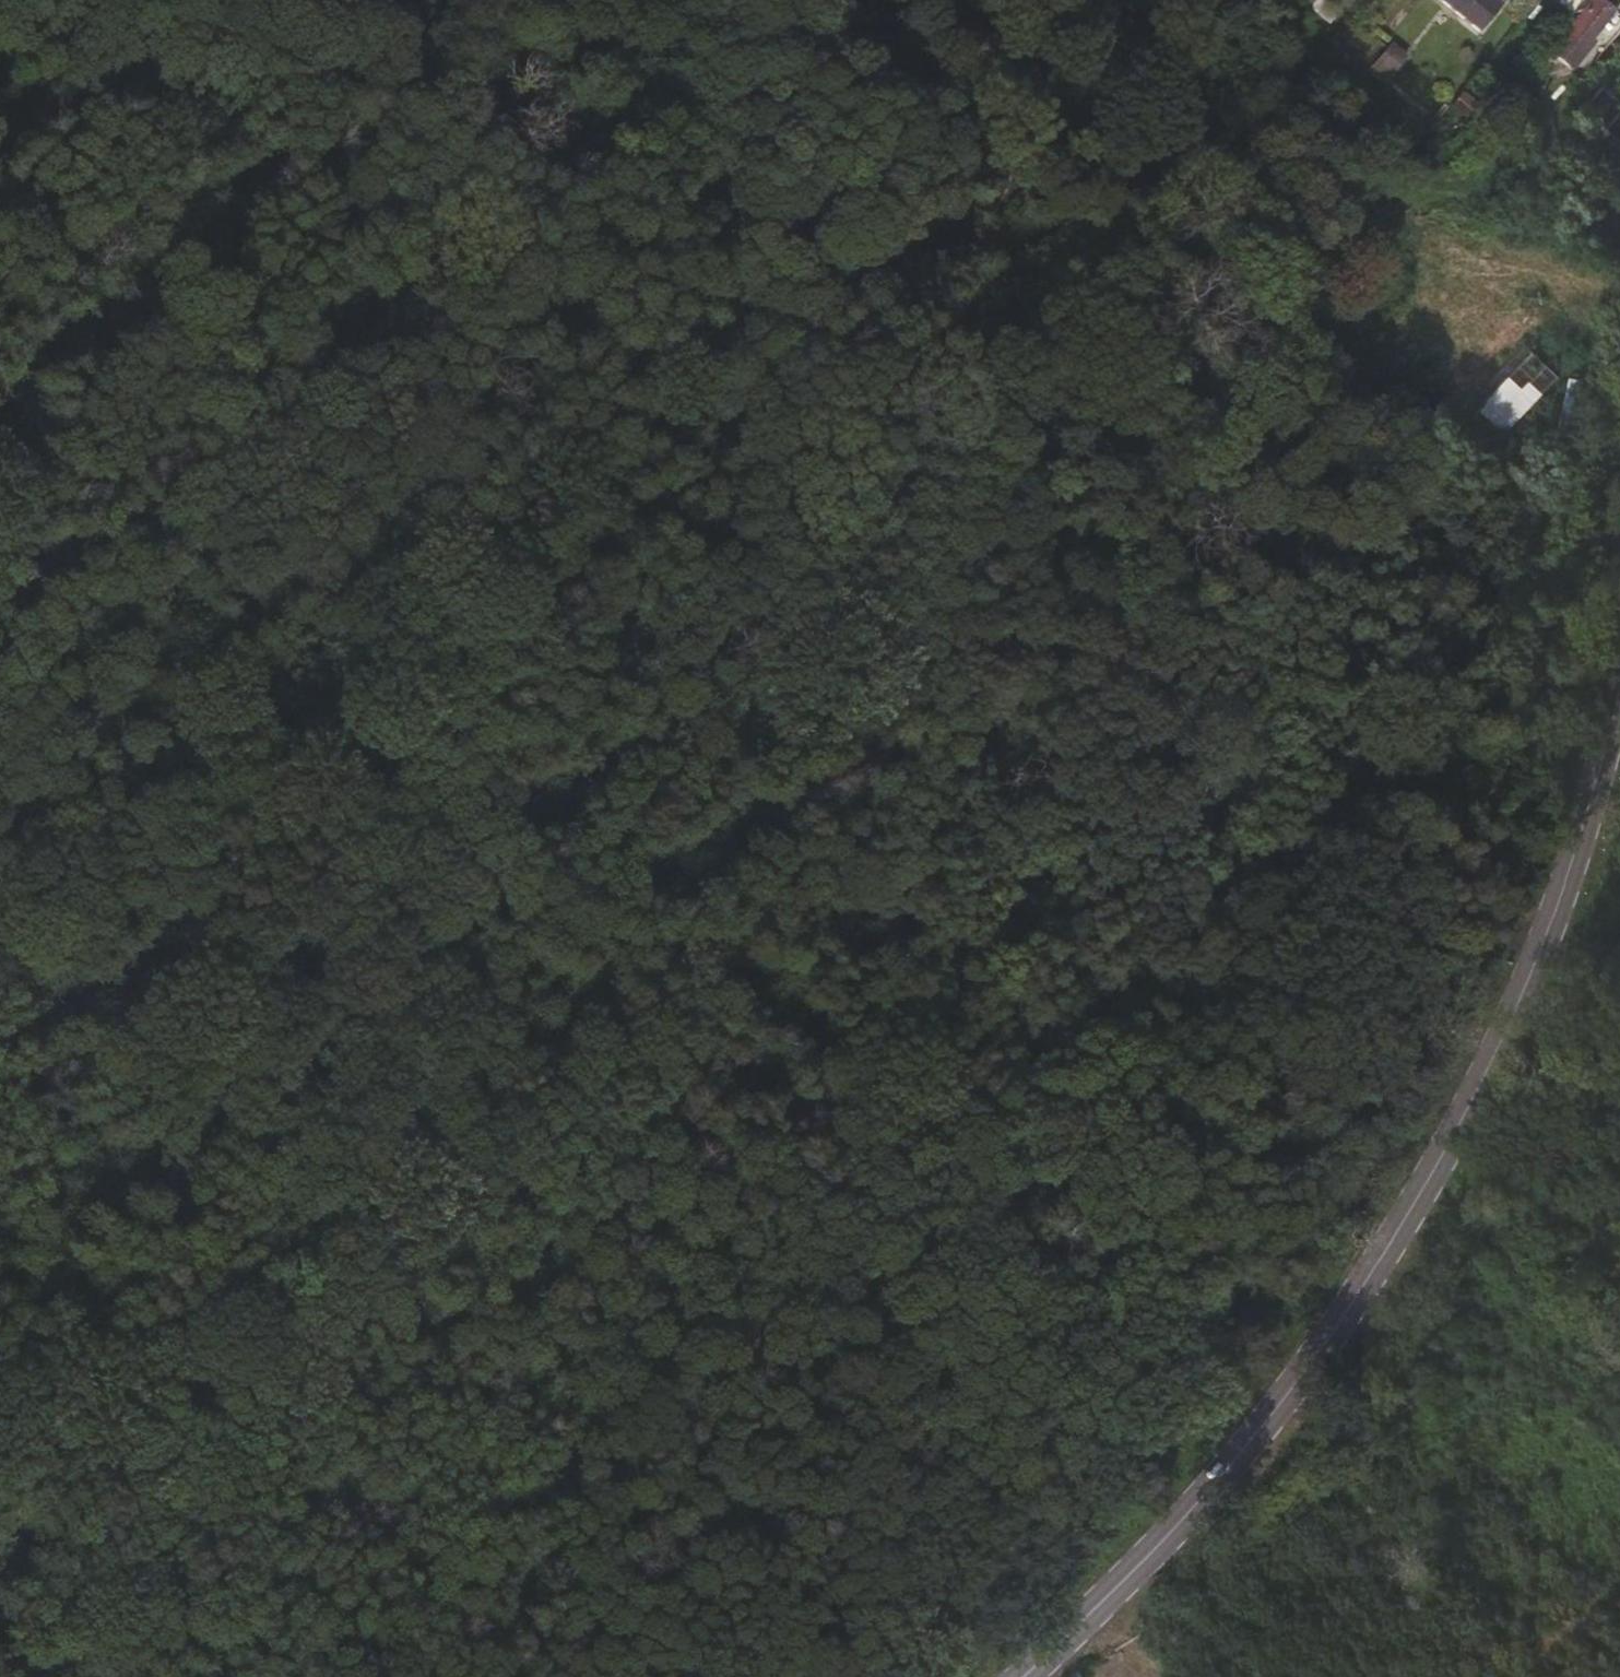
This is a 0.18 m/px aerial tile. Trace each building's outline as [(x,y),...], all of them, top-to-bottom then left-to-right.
[(1323,0),(1301,0),(1310,8),(1305,14),(1323,29),(1338,12),(1323,0)] [(1479,0),(1444,0),(1465,17),(1479,0)] [(1501,0),(1479,0),(1465,17),(1478,28),(1501,0)] [(1611,12),(1596,0),(1589,0),(1589,1),(1548,51),(1571,70),(1595,41),(1591,38),(1611,12)] [(1367,65),(1380,50),(1364,38),(1352,53),(1367,65)] [(1387,81),(1407,57),(1389,43),(1370,67),(1387,81)] [(1481,107),(1461,91),(1449,106),(1469,122),(1481,107)] [(1505,431),(1561,373),(1533,347),(1478,404),(1505,431)]
